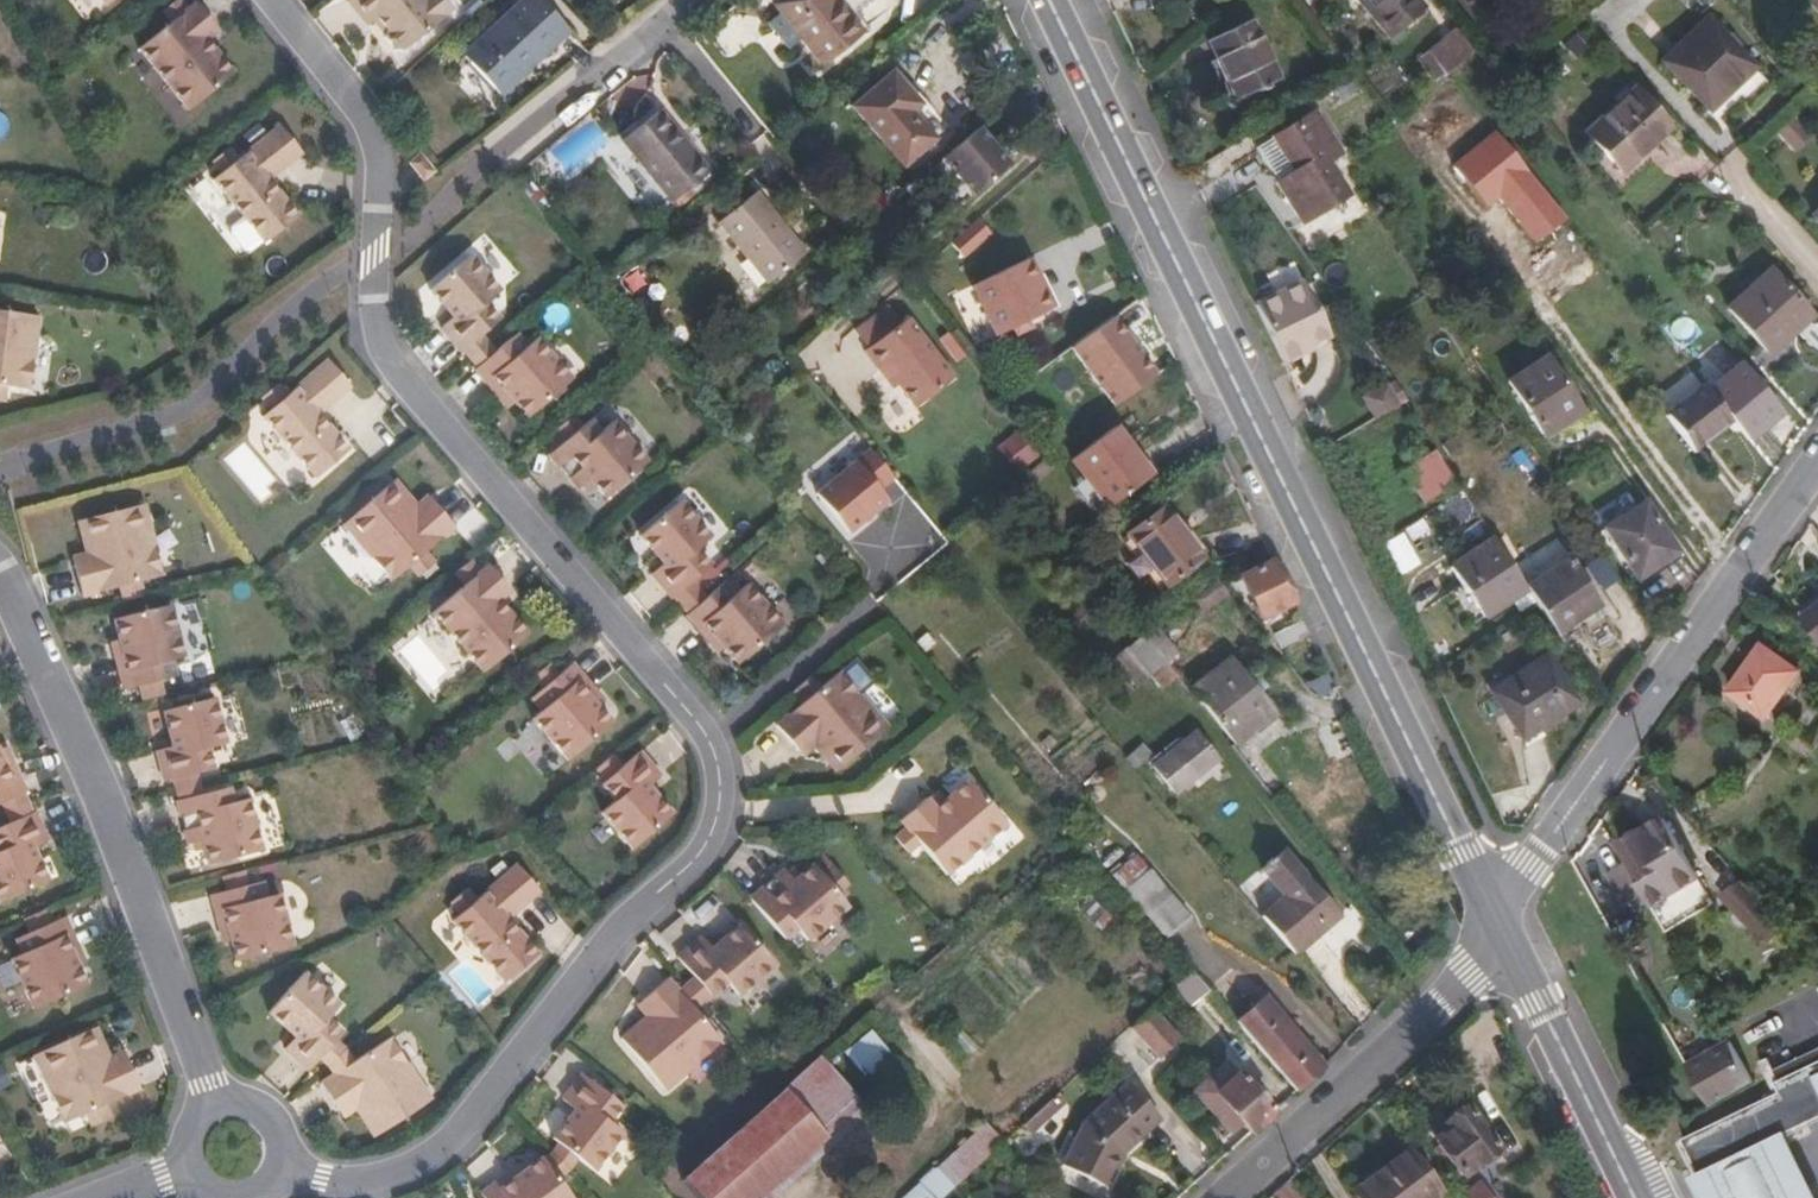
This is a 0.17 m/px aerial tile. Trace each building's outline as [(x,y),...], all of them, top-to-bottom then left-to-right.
[(227,77),(198,41),(210,33),(189,6),(180,11),(172,0),(155,12),(164,24),(132,50),(181,111),(227,77)] [(440,21),(439,19),(447,13),(437,0),(347,0),(343,3),(361,28),(372,22),(381,33),(380,39),(390,54),(397,55),(418,38),(440,21)] [(568,27),(544,0),(527,0),(466,56),(501,93),(531,65),(529,63),(568,27)] [(840,0),(781,0),(774,6),(782,16),(771,24),(790,49),(802,40),(820,64),(865,30),(840,0)] [(1418,0),(1357,0),(1390,38),(1419,12),(1424,7),(1418,0)] [(1756,68),(1734,45),(1709,17),(1663,61),(1710,112),(1756,68)] [(1278,78),(1251,20),(1208,41),(1236,99),(1278,78)] [(1442,76),(1472,55),(1454,29),(1424,50),(1442,76)] [(943,129),(920,104),(895,73),(856,106),(904,162),(943,129)] [(1622,173),(1670,128),(1634,88),(1585,132),(1622,173)] [(710,170),(661,110),(622,139),(671,201),(710,170)] [(1328,161),(1339,153),(1314,112),(1272,138),(1292,171),(1275,182),(1300,224),(1349,194),(1328,161)] [(1797,118),(1778,132),(1792,151),(1811,137),(1797,118)] [(550,154),(569,175),(608,140),(589,119),(550,154)] [(976,192),(1013,160),(984,124),(946,156),(976,192)] [(291,217),(262,181),(296,154),(275,126),(232,161),(223,149),(207,162),(216,174),(207,180),(257,244),(291,217)] [(436,177),(420,157),(409,164),(425,184),(436,177)] [(807,253),(757,190),(717,222),(767,284),(807,253)] [(496,319),(482,301),(497,290),(467,254),(426,288),(449,316),(436,327),(457,351),(458,350),(466,359),(484,343),(478,334),(496,319)] [(1054,309),(1030,259),(975,285),(999,335),(1054,309)] [(1799,329),(1813,316),(1772,269),(1730,307),(1769,351),(1795,327),(1799,329)] [(1328,336),(1304,283),(1256,306),(1284,364),(1300,355),(1298,351),(1328,336)] [(32,319),(0,315),(0,390),(23,392),(32,319)] [(1118,316),(1074,348),(1116,406),(1160,374),(1118,316)] [(893,386),(898,382),(917,408),(955,379),(910,320),(867,352),(893,386)] [(523,416),(569,379),(534,337),(524,345),(513,333),(492,351),(484,343),(466,359),(473,367),(472,368),(493,395),(504,406),(510,400),(523,416)] [(1582,413),(1545,356),(1507,380),(1544,438),(1582,413)] [(344,451),(313,415),(346,387),(323,361),(282,398),(272,385),(256,399),(265,411),(258,418),(312,479),(344,451)] [(1782,414),(1739,364),(1707,389),(1732,420),(1750,441),(1782,414)] [(1732,420),(1707,389),(1703,384),(1666,414),(1694,449),(1732,420)] [(1398,405),(1386,385),(1363,397),(1375,419),(1398,405)] [(644,462),(610,421),(596,431),(587,419),(579,425),(570,413),(554,427),(564,440),(546,455),(575,489),(579,485),(584,491),(592,486),(602,498),(644,462)] [(1108,507),(1152,474),(1116,427),(1071,459),(1108,507)] [(809,499),(846,540),(902,489),(865,448),(809,499)] [(1423,505),(1457,483),(1435,451),(1401,473),(1423,505)] [(422,553),(451,528),(430,503),(424,497),(412,507),(391,481),(338,525),(387,582),(406,566),(415,578),(431,565),(422,553)] [(709,564),(694,547),(709,535),(678,500),(637,534),(661,562),(648,572),(669,597),(671,596),(678,604),(697,588),(690,579),(709,564)] [(1677,553),(1653,517),(1642,501),(1604,528),(1637,580),(1677,553)] [(74,524),(83,557),(68,561),(78,600),(117,590),(120,604),(140,598),(136,585),(159,578),(138,507),(74,524)] [(1205,558),(1165,507),(1127,535),(1167,587),(1205,558)] [(1527,590),(1516,574),(1493,538),(1450,566),(1484,619),(1527,590)] [(1602,605),(1562,544),(1516,574),(1527,590),(1556,634),(1602,605)] [(1295,606),(1272,558),(1238,574),(1255,609),(1263,621),(1295,606)] [(524,635),(495,601),(505,592),(484,566),(476,572),(467,561),(451,574),(461,586),(429,613),(480,672),(524,635)] [(716,652),(722,647),(735,663),(781,624),(746,582),(735,591),(725,578),(703,596),(697,588),(678,604),(685,612),(683,613),(716,652)] [(1803,615),(1817,635),(1817,603),(1803,615)] [(110,622),(115,642),(107,645),(121,692),(137,688),(142,702),(160,697),(157,683),(172,678),(168,663),(180,659),(166,607),(110,622)] [(1282,648),(1310,634),(1303,620),(1273,634),(1282,648)] [(1180,653),(1158,624),(1145,633),(1168,663),(1180,653)] [(1133,689),(1168,663),(1145,633),(1111,661),(1133,689)] [(1766,718),(1800,671),(1763,643),(1729,690),(1766,718)] [(1523,739),(1580,704),(1547,654),(1511,676),(1491,690),(1523,739)] [(873,679),(854,657),(842,666),(819,686),(809,674),(794,688),(804,700),(774,725),(799,755),(811,746),(832,771),(885,726),(857,693),(873,679)] [(1284,723),(1276,712),(1234,657),(1193,690),(1236,745),(1248,734),(1256,743),(1284,723)] [(609,722),(595,706),(601,702),(568,663),(555,674),(546,663),(531,677),(540,688),(528,698),(538,711),(529,719),(565,760),(609,722)] [(206,751),(224,745),(214,714),(211,700),(161,714),(170,749),(154,753),(162,785),(171,782),(173,792),(196,786),(193,776),(211,771),(206,751)] [(1210,777),(1224,766),(1219,760),(1196,732),(1182,743),(1178,737),(1151,760),(1177,792),(1204,771),(1210,777)] [(1136,769),(1153,756),(1143,744),(1127,758),(1136,769)] [(8,764),(1,750),(0,751),(0,807),(4,815),(25,806),(20,796),(23,795),(8,764)] [(671,819),(648,790),(660,781),(640,756),(622,771),(613,760),(597,774),(607,785),(602,789),(616,805),(603,816),(633,852),(671,819)] [(1006,823),(968,779),(934,808),(925,798),(898,820),(905,828),(893,837),(907,854),(918,844),(945,875),(1006,823)] [(193,854),(203,851),(207,866),(260,852),(246,801),(230,805),(225,789),(199,797),(196,786),(173,792),(177,803),(174,803),(186,846),(190,846),(193,854)] [(30,851),(46,843),(31,814),(30,816),(25,806),(4,815),(9,826),(0,830),(0,905),(46,883),(30,851)] [(1697,877),(1662,817),(1619,842),(1641,879),(1637,881),(1644,894),(1650,904),(1697,877)] [(1341,916),(1331,903),(1287,851),(1264,869),(1285,896),(1263,915),(1296,953),(1341,916)] [(1192,919),(1138,854),(1112,875),(1166,939),(1192,919)] [(1644,894),(1637,881),(1625,861),(1608,871),(1627,904),(1644,894)] [(535,956),(504,921),(538,893),(516,866),(474,902),(465,891),(448,903),(458,915),(450,922),(502,984),(535,956)] [(799,876),(793,869),(786,873),(782,869),(747,900),(782,940),(795,930),(805,942),(846,907),(835,894),(846,884),(834,868),(822,878),(811,866),(799,876)] [(223,944),(231,943),(237,963),(292,948),(277,895),(265,899),(260,883),(244,886),(241,873),(221,878),(225,892),(209,896),(223,944)] [(1767,908),(1755,895),(1742,882),(1722,894),(1749,924),(1767,908)] [(85,987),(76,968),(83,965),(61,920),(46,926),(40,913),(22,921),(28,934),(13,942),(20,956),(8,962),(32,1011),(85,987)] [(736,997),(773,965),(738,925),(710,949),(700,937),(675,958),(693,980),(684,985),(700,1003),(726,983),(736,997)] [(1211,991),(1193,969),(1177,984),(1195,1005),(1211,991)] [(334,1042),(341,1035),(326,1020),(338,1007),(303,975),(269,1014),(296,1039),(284,1050),(308,1072),(319,1060),(326,1068),(344,1053),(334,1042)] [(635,1005),(644,1017),(619,1040),(663,1090),(720,1042),(693,1009),(700,1003),(684,985),(675,991),(666,979),(635,1005)] [(1322,1067),(1282,1021),(1263,999),(1237,1022),(1296,1091),(1322,1067)] [(1159,1008),(1130,1024),(1151,1060),(1180,1044),(1159,1008)] [(140,1089),(122,1054),(108,1060),(93,1030),(32,1057),(65,1125),(86,1116),(92,1129),(111,1120),(105,1106),(140,1089)] [(870,1033),(850,1049),(863,1066),(884,1051),(870,1033)] [(340,1119),(354,1111),(373,1140),(429,1101),(387,1040),(352,1064),(344,1053),(326,1068),(332,1078),(319,1087),(340,1119)] [(1753,1082),(1730,1040),(1686,1062),(1709,1106),(1753,1082)] [(834,1133),(865,1106),(821,1055),(787,1084),(681,1177),(699,1197),(758,1197),(834,1133)] [(1274,1111),(1240,1074),(1208,1102),(1224,1120),(1234,1112),(1251,1132),(1274,1111)] [(592,1172),(621,1134),(607,1122),(620,1106),(580,1075),(561,1100),(574,1111),(552,1139),(558,1144),(551,1153),(568,1170),(576,1158),(592,1172)] [(1164,1123),(1158,1117),(1129,1086),(1086,1125),(1068,1175),(1112,1192),(1125,1159),(1164,1123)] [(1033,1136),(1067,1104),(1058,1093),(1024,1124),(1033,1136)] [(1497,1148),(1466,1107),(1445,1124),(1449,1128),(1436,1138),(1464,1174),(1497,1148)] [(1695,1181),(1702,1197),(1703,1197),(1817,1197),(1789,1137),(1702,1178),(1695,1181)] [(1411,1147),(1371,1177),(1386,1197),(1434,1197),(1443,1191),(1411,1147)] [(524,1171),(520,1164),(480,1194),(483,1197),(571,1197),(557,1179),(568,1170),(551,1153),(543,1159),(542,1157),(524,1171)] [(953,1190),(939,1175),(912,1197),(944,1197),(953,1190)] [(1354,1197),(1386,1197),(1371,1177),(1351,1193),(1354,1197)] [(1477,1186),(1462,1196),(1464,1197),(1486,1197),(1477,1186)]
